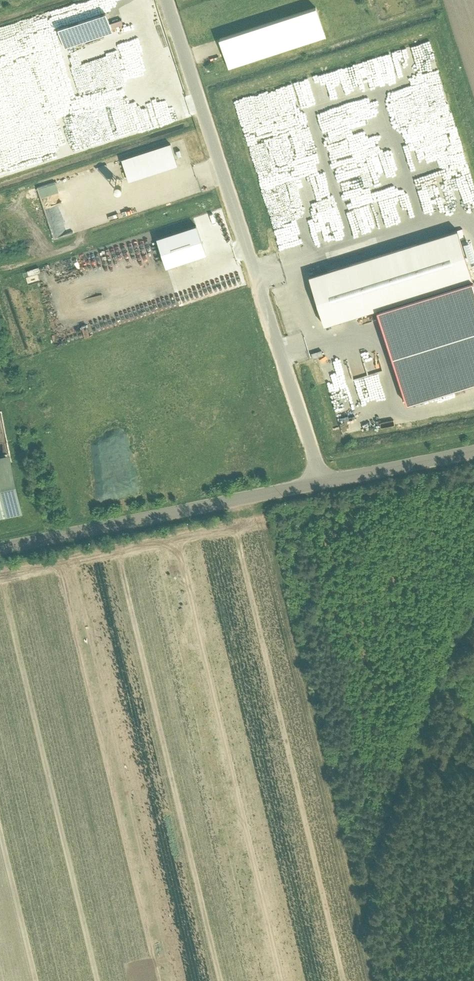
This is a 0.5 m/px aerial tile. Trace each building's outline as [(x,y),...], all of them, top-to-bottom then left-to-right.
[(326,36),(315,5),(217,37),(228,68),(326,36)] [(116,31),(109,9),(59,25),(66,47),(116,31)] [(177,164),(170,142),(120,158),(128,180),(177,164)] [(55,181),(37,187),(41,197),(59,191),(55,181)] [(206,253),(196,223),(155,236),(165,267),(206,253)] [(308,274),(323,324),(376,307),(406,402),(473,381),(473,282),(457,228),(308,274)] [(371,375),(330,386),(338,416),(377,405),(375,399),(369,400),(367,392),(375,390),(371,375)] [(25,508),(12,450),(0,452),(0,513),(25,508)]
